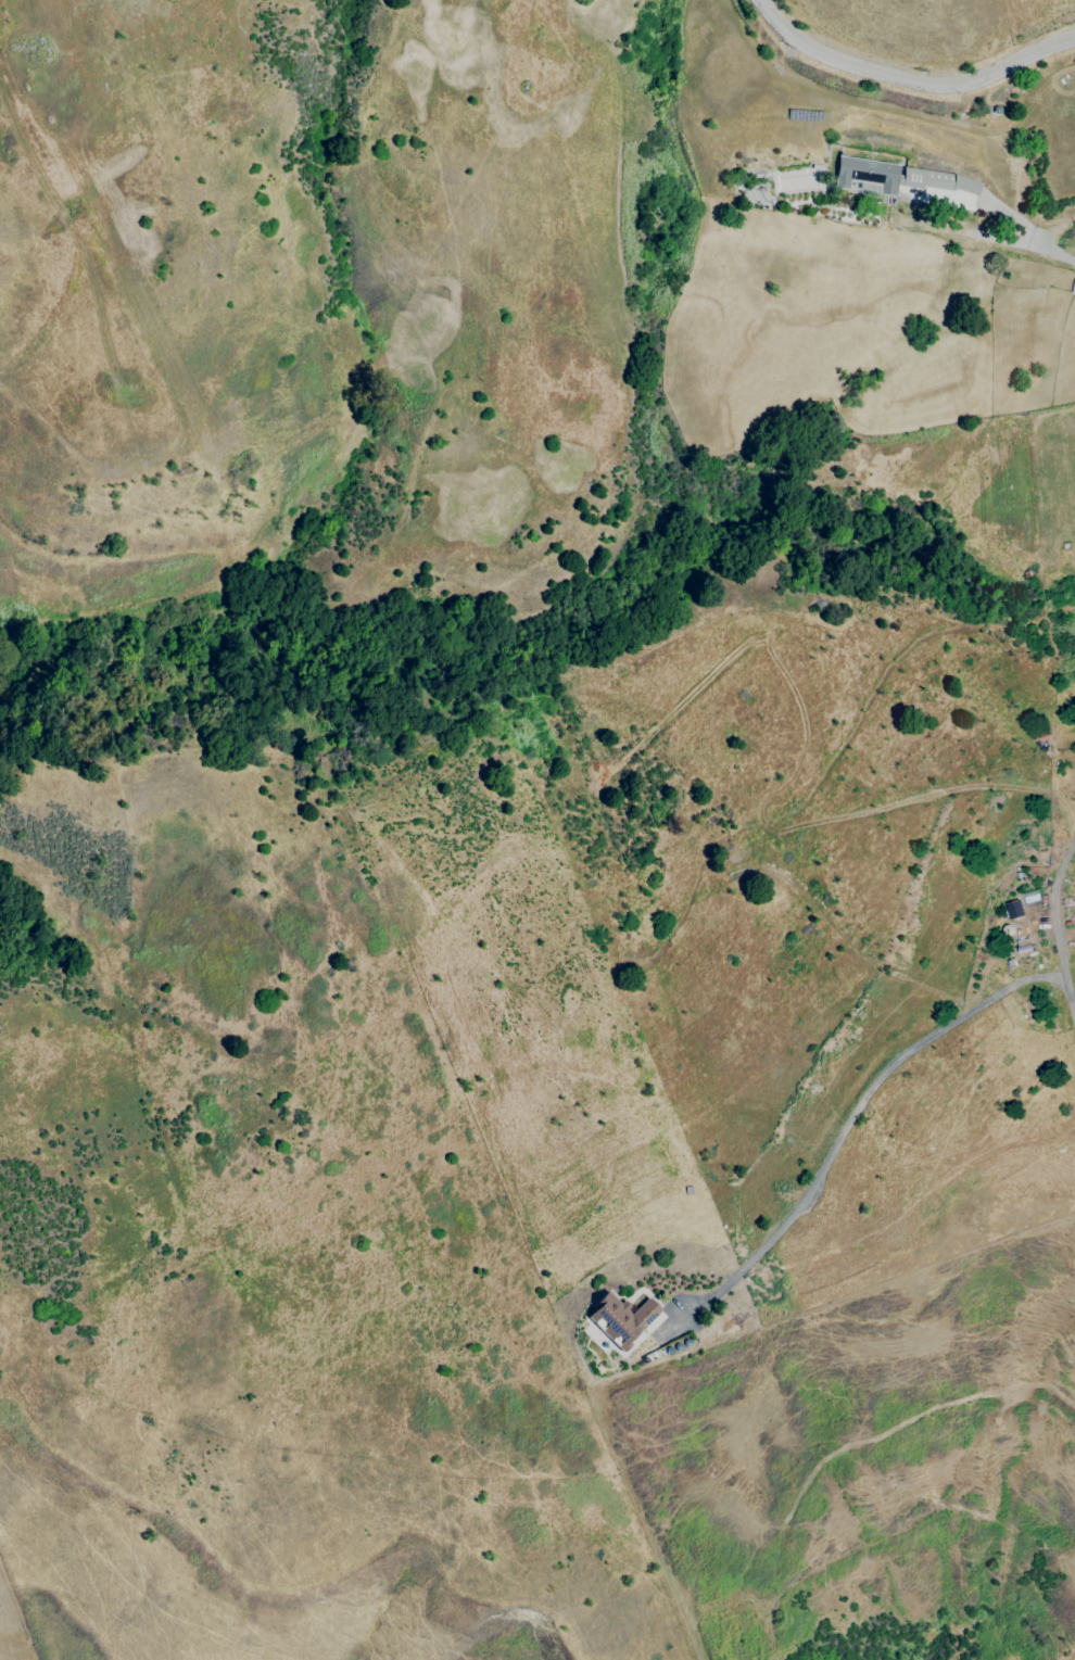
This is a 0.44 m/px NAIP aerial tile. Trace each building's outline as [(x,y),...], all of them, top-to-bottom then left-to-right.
[(978,179),(901,167),(902,166),(838,155),(833,187),(894,197),(896,186),(923,190),(922,194),(937,196),(936,205),(973,211),(978,179)] [(647,1296),(629,1312),(609,1291),(585,1314),(618,1349),(660,1310),(647,1296)]
